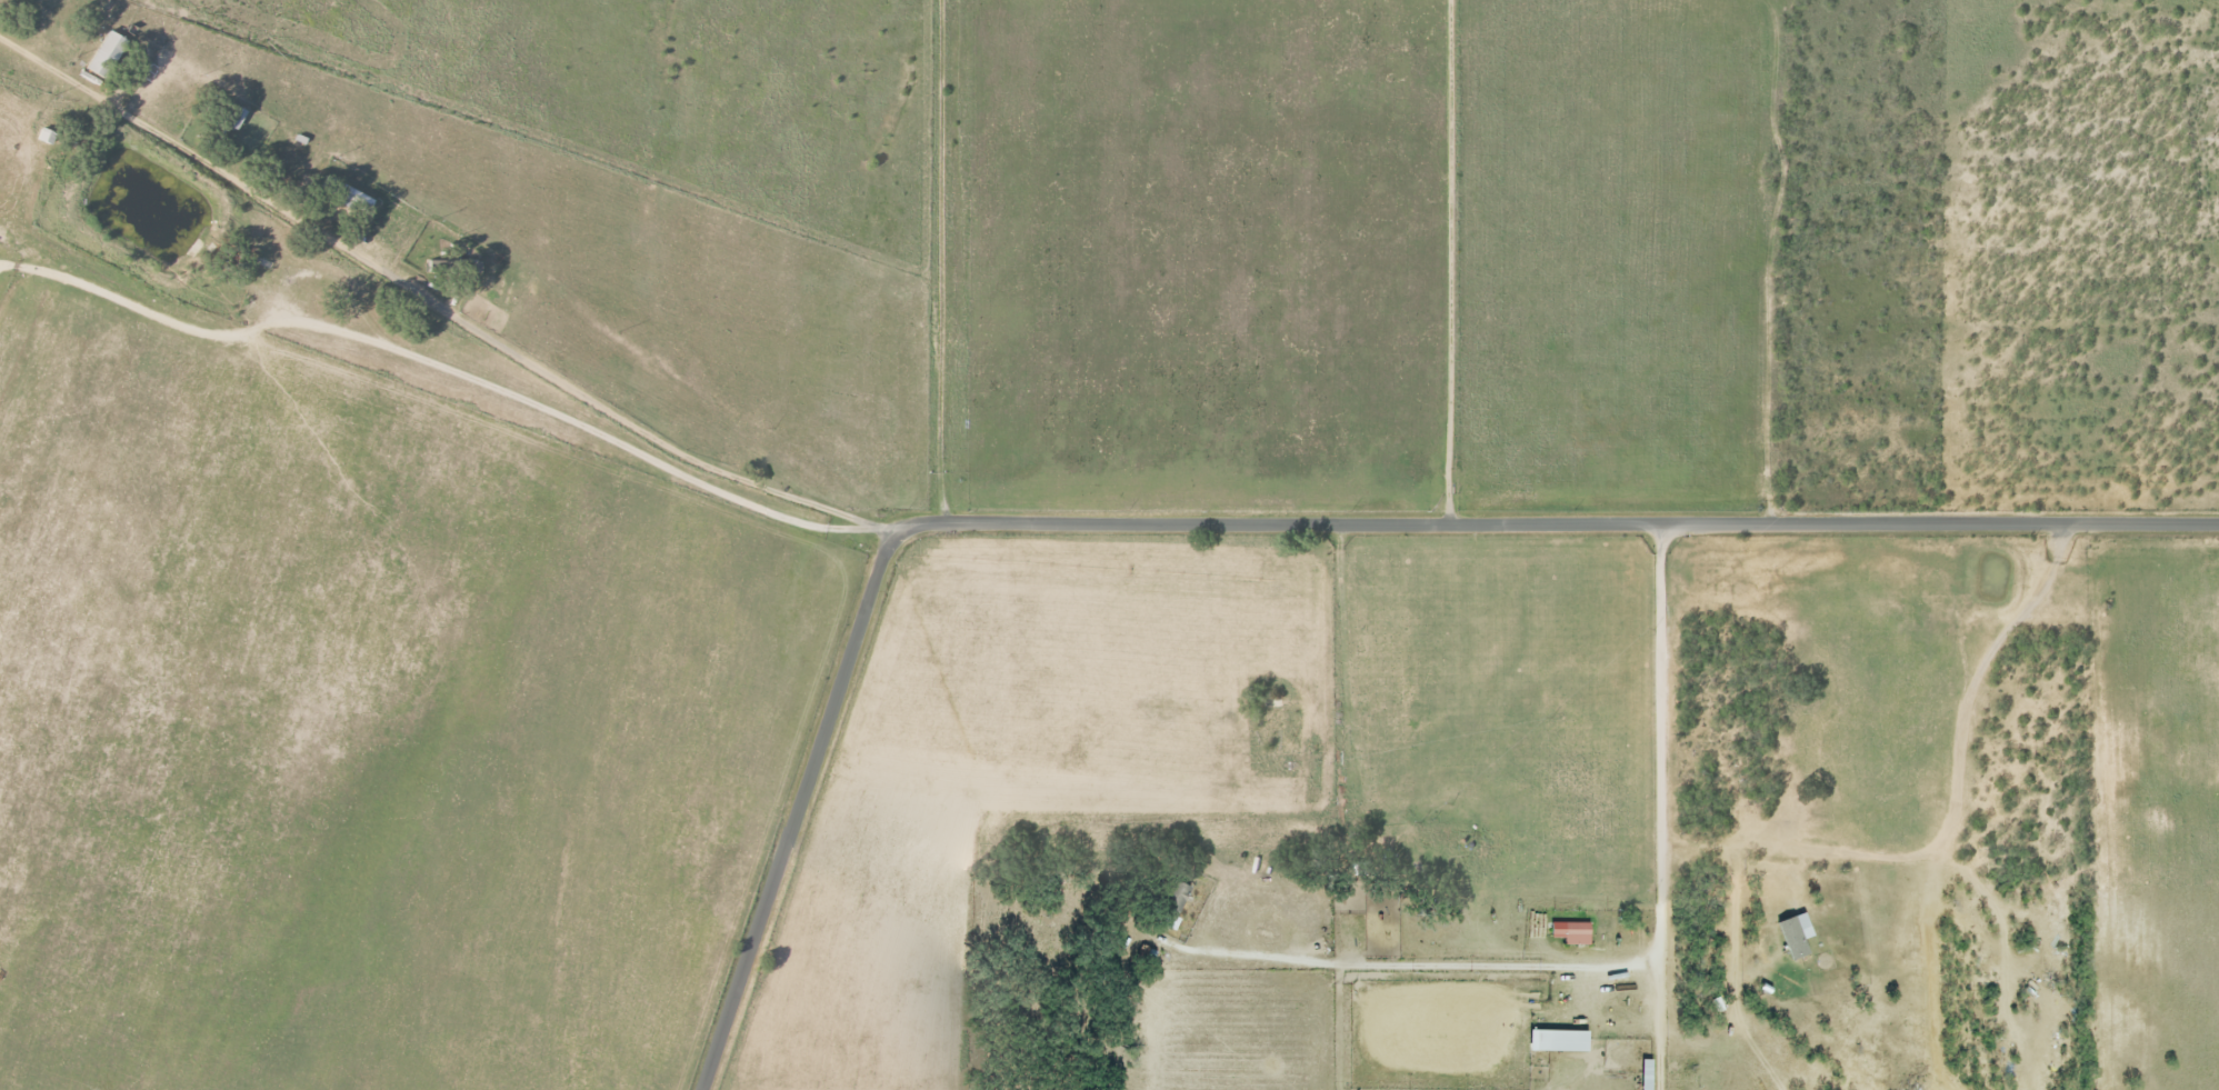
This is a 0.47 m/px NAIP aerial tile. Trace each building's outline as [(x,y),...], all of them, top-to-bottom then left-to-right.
[(128,42),(109,31),(86,69),(105,80),(128,42)] [(1806,953),(1801,938),(1811,935),(1803,912),(1775,922),(1788,960),(1806,953)] [(1588,923),(1549,922),(1549,938),(1563,938),(1563,944),(1588,945),(1588,923)] [(1585,1051),(1585,1031),(1527,1030),(1527,1051),(1585,1051)]
